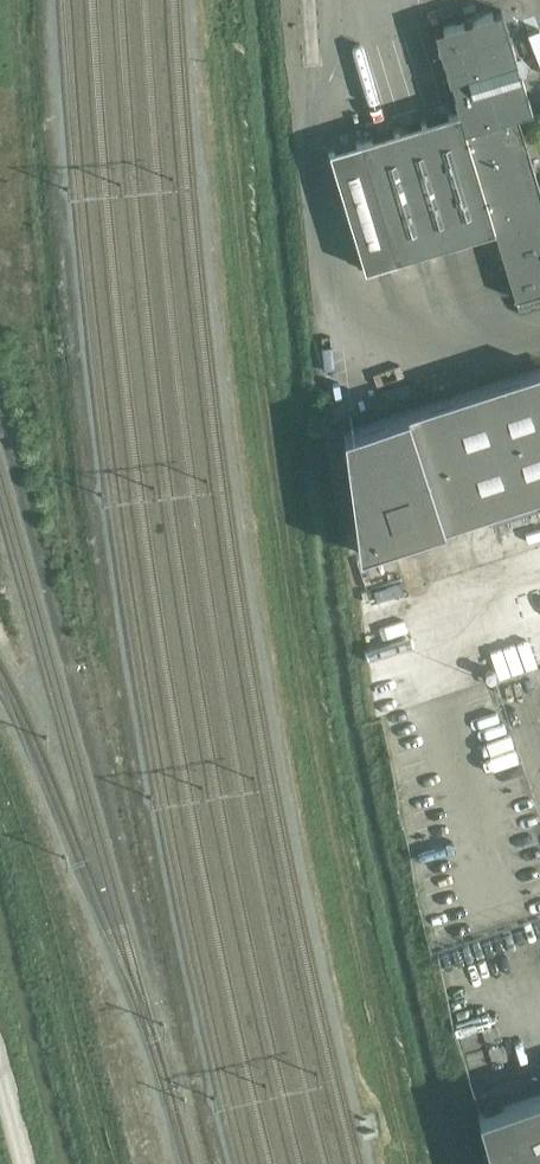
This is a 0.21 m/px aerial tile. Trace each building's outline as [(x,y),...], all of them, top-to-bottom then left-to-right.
[(517,114),(532,110),(522,75),(526,73),(522,59),(518,61),(512,43),(502,10),(493,12),(443,27),(443,28),(435,30),(437,39),(459,110),(328,150),(365,270),(495,230),(503,255),(495,258),(499,272),(507,270),(516,299),(539,291),(539,189),(517,114)] [(339,427),(378,722),(539,669),(539,362),(339,427)] [(479,1114),(493,1163),(539,1163),(539,1094),(479,1114)]
